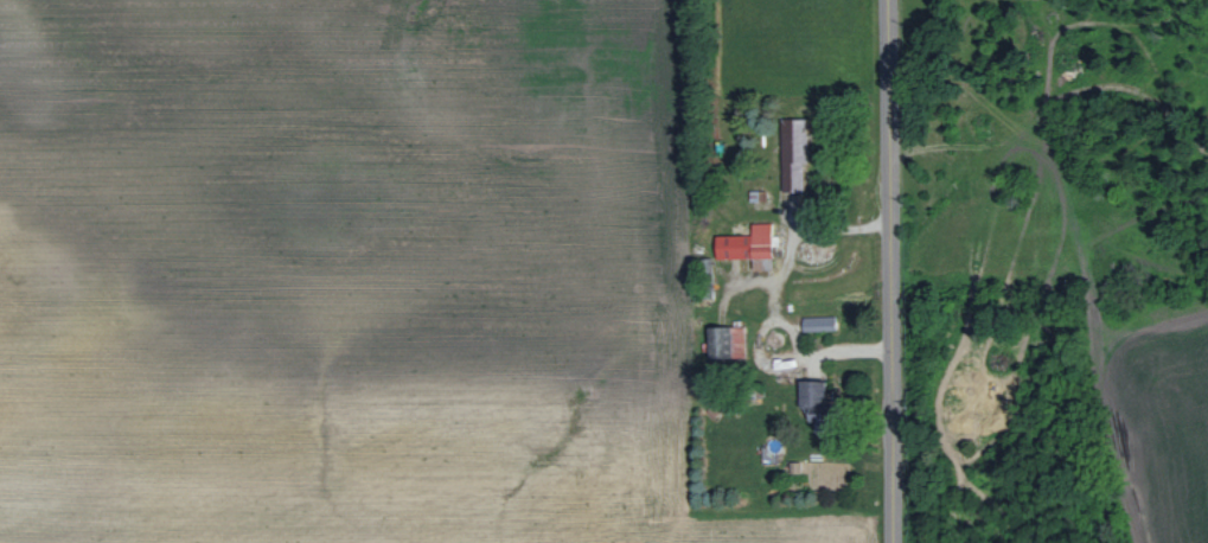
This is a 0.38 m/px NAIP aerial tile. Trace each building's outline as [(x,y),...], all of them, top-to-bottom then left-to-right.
[(755,234),(718,235),(718,259),(778,258),(777,222),(755,223),(755,234)] [(804,329),(837,329),(837,316),(804,316),(804,329)] [(836,380),(806,380),(806,408),(815,408),(815,414),(824,414),(824,431),(836,431),(836,380)]
